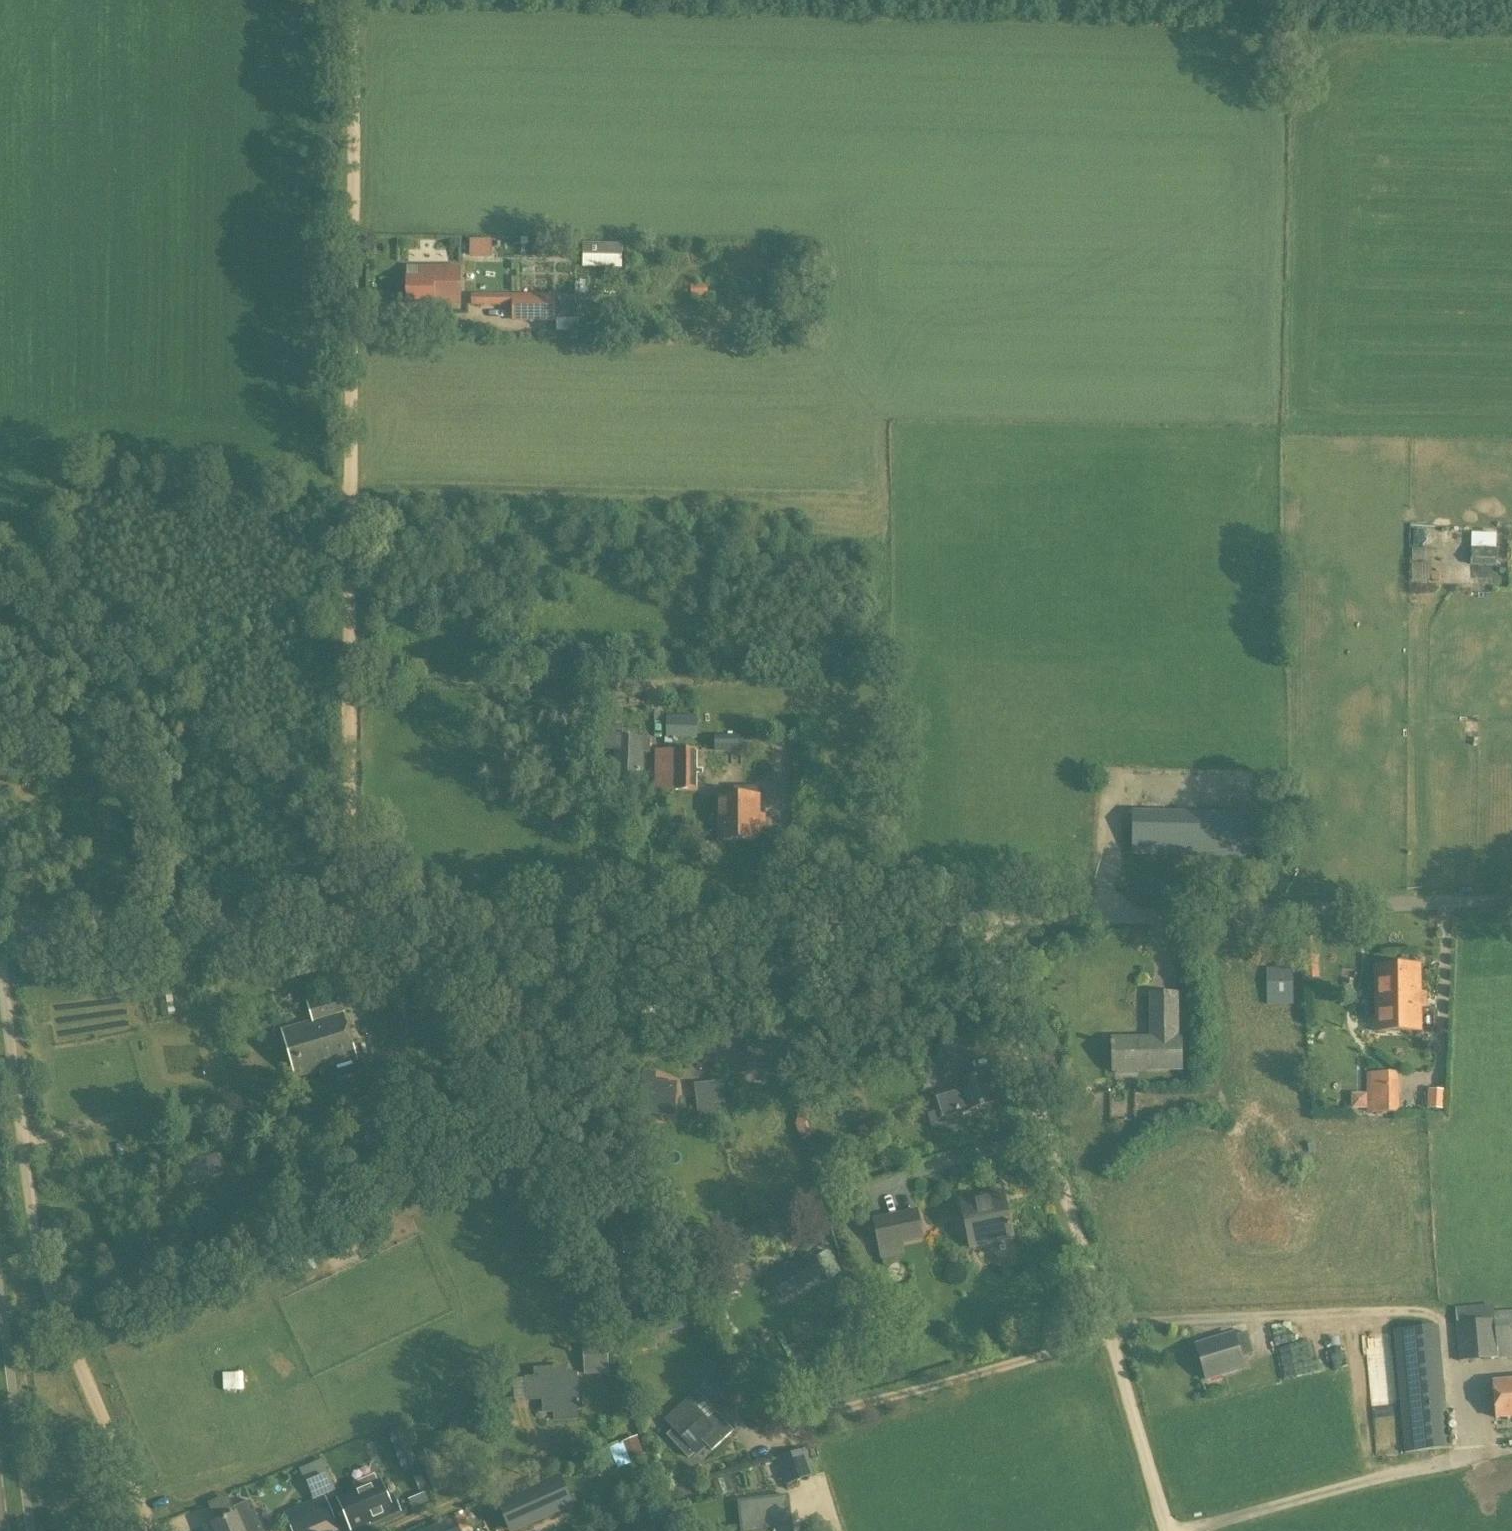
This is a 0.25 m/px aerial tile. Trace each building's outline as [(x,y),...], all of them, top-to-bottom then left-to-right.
[(465,238),(466,258),(498,257),(497,237),(465,238)] [(621,254),(621,244),(602,245),(602,255),(621,254)] [(408,304),(438,304),(438,297),(454,297),(454,268),(421,268),(421,280),(408,280),(408,283),(402,283),(402,300),(408,300),(408,304)] [(514,297),(513,320),(555,320),(556,298),(514,297)] [(1471,549),(1470,566),(1495,566),(1496,535),(1468,535),(1467,549),(1471,549)] [(697,739),(698,717),(667,716),(667,738),(697,739)] [(715,753),(740,752),(740,736),(715,736),(715,753)] [(650,754),(650,738),(614,738),(614,773),(642,774),(642,754),(650,754)] [(655,790),(698,791),(698,751),(672,750),(672,749),(656,748),(655,790)] [(758,788),(734,787),(734,796),(719,796),(719,840),(758,840),(758,797),(758,788)] [(1254,858),(1255,814),(1132,811),(1132,856),(1254,858)] [(1377,1031),(1420,1031),(1419,968),(1376,968),(1377,1031)] [(1267,1005),(1293,1005),(1293,969),(1266,970),(1267,1005)] [(308,1004),(313,1023),(283,1032),(296,1077),(356,1060),(337,995),(308,1004)] [(1181,1070),(1181,1038),(1177,1038),(1177,997),(1151,997),(1151,1039),(1114,1039),(1114,1069),(1181,1070)] [(748,1043),(749,1065),(752,1065),(755,1067),(762,1071),(766,1071),(782,1071),(782,1058),(795,1057),(795,1034),(781,1034),(781,1033),(770,1033),(770,1042),(748,1043)] [(946,1078),(971,1071),(964,1048),(939,1055),(946,1078)] [(675,1106),(676,1083),(655,1082),(655,1073),(644,1072),(641,1111),(657,1111),(661,1111),(668,1108),(672,1106),(675,1106)] [(960,1112),(994,1103),(986,1073),(962,1080),(963,1085),(932,1094),(939,1118),(944,1121),(961,1116),(960,1112)] [(1370,1113),(1398,1112),(1398,1073),(1369,1074),(1370,1113)] [(727,1078),(698,1083),(705,1121),(734,1116),(727,1078)] [(1434,1088),(1433,1108),(1449,1108),(1450,1089),(1434,1088)] [(827,1135),(828,1101),(801,1101),(801,1134),(827,1135)] [(185,1184),(225,1171),(219,1155),(181,1167),(185,1184)] [(971,1247),(1013,1238),(1003,1193),(961,1202),(964,1215),(964,1216),(971,1247)] [(879,1247),(922,1238),(917,1211),(874,1220),(879,1247)] [(828,1279),(840,1272),(827,1251),(815,1259),(812,1255),(772,1279),(783,1299),(825,1274),(828,1279)] [(1497,1358),(1493,1311),(1492,1304),(1456,1308),(1456,1322),(1455,1323),(1459,1360),(1497,1358)] [(1497,1358),(1497,1359),(1511,1358),(1511,1310),(1493,1311),(1497,1358)] [(665,1322),(668,1336),(685,1331),(682,1317),(665,1322)] [(1404,1453),(1450,1449),(1439,1328),(1393,1330),(1404,1453)] [(1206,1378),(1243,1367),(1240,1357),(1253,1353),(1247,1332),(1234,1336),(1233,1335),(1197,1346),(1206,1378)] [(584,1363),(609,1361),(608,1348),(583,1350),(584,1363)] [(545,1411),(554,1410),(555,1422),(578,1421),(577,1409),(578,1409),(576,1375),(565,1376),(564,1369),(536,1371),(537,1379),(527,1379),(529,1398),(544,1397),(545,1411)] [(1492,1383),(1496,1418),(1511,1417),(1511,1382),(1492,1383)] [(719,1395),(739,1417),(749,1407),(730,1385),(719,1395)] [(423,1411),(433,1407),(429,1397),(419,1401),(423,1411)] [(667,1422),(674,1429),(667,1436),(689,1459),(696,1453),(697,1454),(706,1445),(712,1452),(734,1432),(717,1413),(707,1422),(688,1402),(667,1422)] [(404,1464),(419,1459),(409,1428),(394,1433),(404,1464)] [(630,1459),(643,1455),(638,1437),(625,1440),(630,1459)] [(805,1449),(777,1459),(785,1485),(814,1475),(805,1449)] [(321,1461),(300,1469),(313,1500),(333,1491),(321,1461)] [(351,1530),(353,1530),(401,1511),(397,1500),(392,1502),(382,1478),(377,1480),(375,1474),(353,1482),(357,1490),(337,1498),(351,1530)] [(557,1509),(546,1485),(500,1505),(510,1529),(557,1509)] [(325,1496),(284,1513),(292,1530),(310,1530),(335,1521),(325,1496)] [(738,1502),(742,1530),(792,1530),(788,1496),(738,1502)] [(253,1509),(250,1502),(235,1508),(238,1515),(213,1526),(215,1530),(263,1530),(253,1509)] [(441,1530),(459,1530),(454,1518),(438,1524),(441,1530)]
